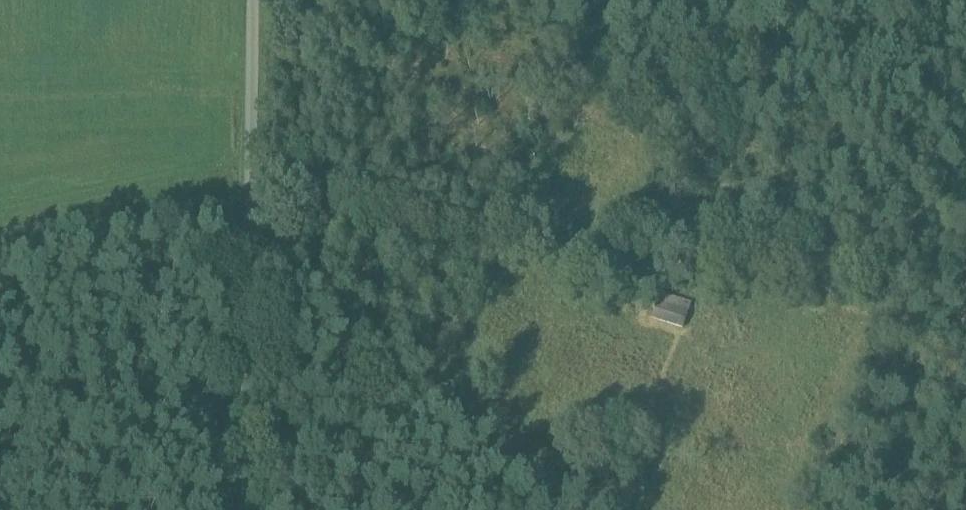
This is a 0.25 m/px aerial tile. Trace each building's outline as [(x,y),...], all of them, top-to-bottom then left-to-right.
[(691,303),(660,293),(652,320),(683,329),(691,303)]
